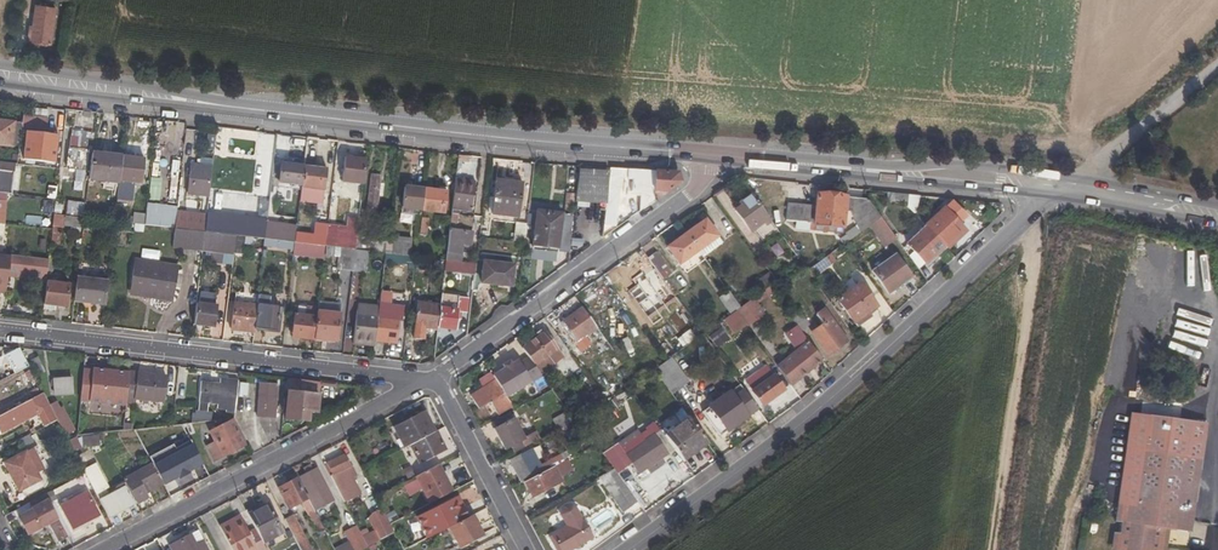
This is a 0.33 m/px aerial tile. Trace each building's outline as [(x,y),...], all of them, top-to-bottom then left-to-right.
[(32,27),(35,28),(34,42),(50,44),(56,8),(35,6),(32,27)] [(29,27),(27,41),(34,42),(35,28),(32,27),(29,27)] [(12,145),(19,146),(21,123),(0,121),(0,146),(12,147),(12,145)] [(40,137),(26,136),(23,160),(53,164),(55,146),(45,145),(39,144),(40,137)] [(81,138),(70,137),(66,168),(85,170),(87,152),(79,151),(81,138)] [(276,144),(274,159),(284,160),(285,145),(276,144)] [(91,153),(88,181),(118,184),(121,157),(91,153)] [(141,185),(144,159),(121,157),(118,184),(117,192),(133,194),(133,189),(131,188),(132,184),(141,185)] [(188,194),(209,196),(212,167),(213,159),(200,158),(199,166),(191,165),(191,170),(189,169),(188,177),(190,177),(188,194)] [(358,159),(352,159),(344,158),(342,183),(363,184),(365,160),(358,159)] [(17,165),(10,164),(9,176),(31,178),(32,166),(17,165)] [(303,167),(281,164),(278,184),(301,186),(303,167)] [(326,169),(303,167),(301,186),(301,188),(299,202),(322,205),(326,169)] [(476,169),(468,168),(468,179),(476,179),(476,169)] [(640,194),(639,213),(681,183),(678,173),(610,169),(609,172),(605,204),(603,225),(615,226),(621,176),(627,176),(627,180),(634,181),(634,189),(636,189),(636,194),(640,194)] [(605,204),(609,172),(578,170),(574,202),(605,204)] [(370,176),(367,208),(377,209),(378,197),(382,197),(383,185),(379,185),(380,177),(370,176)] [(454,180),(449,223),(457,224),(459,210),(471,212),(474,183),(454,180)] [(522,184),(495,181),(491,215),(518,218),(522,184)] [(423,190),(404,187),(401,209),(421,211),(423,190)] [(423,190),(421,211),(444,214),(446,192),(423,190)] [(574,194),(563,193),(561,211),(572,212),(574,194)] [(876,200),(871,193),(865,197),(867,200),(871,205),(876,200)] [(752,231),(763,243),(778,232),(751,195),(738,203),(740,206),(734,210),(750,233),(752,231)] [(817,195),(815,207),(813,224),(843,226),(845,213),(850,214),(856,227),(802,265),(806,271),(826,257),(844,245),(868,227),(881,218),(871,205),(867,200),(817,195)] [(256,197),(254,210),(265,211),(267,198),(256,197)] [(55,200),(47,199),(46,214),(53,215),(55,200)] [(177,207),(147,203),(144,226),(174,229),(176,213),(176,212),(177,207)] [(946,211),(945,209),(926,227),(945,247),(946,249),(965,231),(959,224),(966,217),(953,204),(946,211)] [(786,221),(794,222),(796,205),(788,205),(786,221)] [(806,206),(796,205),(794,222),(804,223),(806,206)] [(815,207),(806,206),(804,223),(813,224),(815,207)] [(536,211),(532,247),(569,251),(573,215),(536,211)] [(174,229),(204,233),(206,217),(176,213),(174,229)] [(399,222),(411,223),(412,214),(400,213),(399,222)] [(40,225),(41,216),(25,215),(25,224),(40,225)] [(58,226),(82,228),(83,219),(53,215),(52,230),(50,245),(60,246),(61,233),(57,233),(58,226)] [(881,218),(868,227),(884,249),(897,240),(881,218)] [(722,244),(705,220),(686,234),(698,251),(703,258),(722,244)] [(325,247),(327,226),(315,225),(313,237),(308,236),(308,235),(296,233),(294,243),(307,245),(310,245),(325,247)] [(335,248),(338,227),(327,226),(325,247),(335,248)] [(294,243),(296,233),(289,233),(289,228),(277,227),(277,231),(266,230),(265,240),(281,242),(294,243)] [(907,245),(925,265),(945,247),(926,227),(907,245)] [(374,242),(373,230),(357,228),(355,250),(369,252),(384,254),(385,243),(374,242)] [(42,229),(39,259),(48,260),(50,245),(52,230),(42,229)] [(472,247),(473,233),(449,230),(445,261),(461,263),(463,246),(472,247)] [(202,252),(204,235),(175,232),(173,250),(202,252)] [(667,248),(679,265),(698,251),(686,234),(667,248)] [(234,252),(242,253),(244,237),(235,236),(234,252)] [(391,255),(410,257),(412,240),(393,238),(391,255)] [(0,240),(0,254),(10,256),(17,256),(19,242),(0,240)] [(281,242),(265,240),(264,247),(280,249),(281,242)] [(294,250),(294,243),(281,242),(280,249),(294,250)] [(307,245),(294,243),(294,250),(293,256),(305,257),(307,245)] [(324,256),(324,253),(325,247),(310,245),(307,245),(305,257),(324,259),(324,256)] [(337,257),(336,270),(352,272),(355,250),(335,248),(325,247),(324,253),(324,256),(337,257)] [(945,247),(925,265),(928,267),(948,250),(946,249),(945,247)] [(355,250),(352,272),(366,274),(369,252),(355,250)] [(672,274),(656,252),(647,258),(663,281),(672,274)] [(7,286),(10,256),(0,254),(0,286),(7,286)] [(494,256),(493,263),(483,262),(480,284),(511,287),(514,265),(506,265),(506,257),(494,256)] [(895,256),(873,272),(888,294),(911,278),(895,256)] [(811,278),(830,264),(826,257),(806,271),(811,278)] [(652,283),(641,267),(620,282),(627,292),(639,284),(643,289),(652,283)] [(133,272),(131,283),(141,285),(139,294),(171,300),(175,280),(133,272)] [(782,278),(777,272),(772,276),(777,282),(782,278)] [(771,286),(777,282),(772,276),(771,274),(765,278),(771,286)] [(77,278),(74,302),(104,306),(106,281),(77,278)] [(66,308),(69,284),(46,281),(45,291),(43,305),(66,308)] [(676,298),(663,281),(657,286),(669,303),(676,298)] [(139,294),(141,285),(131,283),(130,293),(139,294)] [(860,284),(837,300),(854,324),(868,314),(877,308),(860,284)] [(197,301),(214,302),(215,293),(198,291),(197,301)] [(735,311),(740,308),(728,292),(722,297),(733,313),(735,311)] [(269,308),(270,298),(258,296),(257,306),(254,331),(277,333),(280,309),(269,308)] [(440,308),(437,329),(455,330),(456,321),(462,322),(463,313),(466,314),(468,299),(457,298),(456,310),(440,308)] [(735,311),(747,328),(764,316),(752,299),(740,308),(735,311)] [(624,304),(641,328),(648,324),(631,300),(624,304)] [(318,308),(317,317),(314,340),(336,343),(341,304),(319,302),(318,308)] [(230,331),(244,333),(253,334),(254,331),(257,306),(234,303),(230,331)] [(414,328),(426,329),(437,330),(437,329),(440,308),(440,305),(417,303),(414,328)] [(214,328),(216,306),(196,304),(194,326),(214,328)] [(357,304),(356,310),(378,312),(379,306),(357,304)] [(300,339),(314,340),(317,317),(318,308),(298,306),(297,315),(295,315),(293,332),(292,338),(300,339)] [(562,322),(577,343),(597,329),(582,308),(562,322)] [(378,317),(378,312),(356,310),(353,344),(374,347),(375,342),(378,317)] [(789,317),(800,333),(810,326),(799,310),(789,317)] [(815,316),(822,326),(811,333),(827,355),(847,341),(824,310),(815,316)] [(736,336),(747,328),(735,311),(733,313),(724,320),(736,336)] [(868,314),(854,324),(856,327),(870,317),(868,314)] [(378,317),(375,342),(396,344),(399,319),(378,317)] [(707,336),(717,347),(729,337),(719,325),(707,336)] [(691,330),(676,337),(680,346),(695,339),(691,330)] [(783,360),(797,381),(822,363),(808,343),(783,360)] [(19,346),(4,353),(13,373),(28,366),(19,346)] [(45,372),(37,357),(30,361),(37,375),(45,372)] [(670,394),(688,381),(671,358),(653,371),(670,394)] [(506,397),(542,376),(537,369),(529,359),(520,364),(518,361),(493,376),(496,381),(470,396),(478,409),(490,402),(497,414),(511,406),(506,397)] [(797,381),(783,360),(775,366),(790,386),(797,381)] [(751,391),(773,375),(768,368),(764,368),(747,379),(746,384),(751,391)] [(93,371),(84,370),(80,402),(89,403),(125,407),(126,404),(129,373),(93,369),(93,371)] [(129,373),(126,404),(132,404),(133,399),(163,403),(165,378),(129,373)] [(785,391),(774,375),(773,375),(751,391),(750,391),(762,408),(785,391)] [(235,413),(238,382),(219,380),(219,385),(211,384),(212,379),(203,378),(203,382),(201,383),(198,410),(207,411),(208,403),(218,404),(218,408),(226,408),(226,412),(235,413)] [(72,379),(54,379),(54,396),(73,395),(72,379)] [(287,379),(285,393),(288,393),(288,392),(291,392),(291,387),(300,388),(299,393),(318,395),(319,383),(287,379)] [(553,391),(546,382),(544,379),(534,385),(542,397),(553,391)] [(278,385),(259,383),(256,418),(276,419),(278,385)] [(247,386),(239,385),(238,395),(246,396),(247,386)] [(300,388),(291,387),(291,392),(288,392),(288,393),(286,410),(299,412),(302,412),(315,414),(318,395),(299,393),(300,388)] [(593,413),(606,404),(597,390),(583,400),(593,413)] [(44,428),(57,421),(52,412),(43,394),(0,416),(0,434),(37,415),(44,428)] [(757,410),(745,394),(736,400),(748,416),(757,410)] [(725,432),(748,416),(736,400),(734,397),(705,418),(712,429),(719,425),(725,432)] [(63,418),(58,409),(52,412),(57,421),(63,433),(72,428),(65,417),(63,418)] [(518,409),(491,422),(495,428),(495,432),(505,450),(511,447),(514,454),(520,451),(528,447),(539,441),(535,432),(524,438),(515,419),(521,416),(518,409)] [(299,412),(286,410),(284,420),(301,422),(302,412),(299,412)] [(189,424),(212,421),(213,414),(193,412),(192,418),(189,417),(189,424)] [(410,446),(434,433),(423,413),(393,429),(404,449),(410,446)] [(558,431),(574,423),(567,413),(553,420),(558,431)] [(1132,414),(1115,520),(1121,521),(1165,528),(1170,529),(1191,531),(1208,423),(1132,414)] [(674,450),(683,464),(708,447),(688,418),(663,435),(674,450)] [(245,446),(232,420),(209,432),(215,443),(206,448),(214,463),(245,446)] [(663,435),(660,431),(645,441),(641,435),(622,448),(639,474),(674,450),(663,435)] [(419,464),(445,450),(436,432),(434,433),(410,446),(419,464)] [(23,448),(34,442),(30,435),(19,441),(23,448)] [(98,436),(82,437),(83,448),(99,447),(98,436)] [(556,447),(547,452),(552,460),(560,455),(556,447)] [(521,454),(509,461),(511,465),(507,467),(512,477),(516,475),(521,485),(525,483),(554,467),(575,456),(572,449),(560,455),(552,460),(541,466),(532,449),(530,450),(521,454)] [(26,452),(4,464),(19,492),(41,481),(26,452)] [(175,477),(163,454),(150,461),(152,465),(162,484),(175,477)] [(326,464),(333,476),(330,478),(346,507),(362,499),(352,479),(356,476),(345,455),(326,464)] [(83,468),(95,497),(109,492),(97,462),(83,468)] [(123,480),(136,505),(149,498),(146,494),(163,485),(162,484),(152,465),(123,480)] [(429,504),(452,492),(438,466),(415,478),(429,504)] [(300,479),(308,496),(306,497),(307,500),(314,512),(333,501),(317,469),(313,472),(311,468),(309,467),(303,470),(302,473),(304,477),(300,479)] [(533,498),(562,482),(554,467),(525,483),(533,498)] [(613,470),(597,479),(622,514),(637,503),(613,470)] [(314,512),(307,500),(305,500),(295,481),(278,490),(289,509),(301,503),(318,537),(325,533),(314,512)] [(98,500),(108,518),(133,504),(124,486),(98,500)] [(60,507),(72,530),(81,526),(83,530),(91,526),(88,522),(99,516),(87,493),(60,507)] [(283,533),(268,505),(247,515),(254,528),(256,532),(263,544),(283,533)] [(39,506),(18,517),(28,535),(49,524),(39,506)] [(573,549),(576,549),(579,549),(580,549),(579,546),(592,538),(575,509),(573,508),(572,507),(570,506),(568,506),(566,506),(564,507),(563,509),(562,511),(561,512),(561,514),(561,516),(562,518),(567,526),(548,538),(553,546),(557,544),(561,549),(571,549),(573,549)] [(368,521),(375,533),(363,539),(367,549),(394,534),(389,525),(383,513),(368,521)] [(229,521),(232,527),(242,521),(239,516),(229,521)] [(293,516),(284,520),(300,549),(311,549),(293,516)] [(410,548),(418,544),(405,517),(396,522),(410,548)] [(481,536),(476,528),(471,517),(449,528),(459,548),(481,537),(481,536)] [(50,528),(59,543),(68,538),(58,519),(51,522),(50,528)] [(229,521),(219,527),(231,549),(266,549),(263,544),(256,532),(250,536),(247,531),(242,521),(232,527),(229,521)] [(1121,521),(1120,533),(1114,532),(1112,549),(1167,549),(1170,529),(1121,521)] [(410,548),(396,522),(389,525),(394,534),(402,549),(407,549),(410,548)] [(83,530),(81,526),(72,530),(75,535),(83,530)] [(344,533),(351,547),(353,549),(365,549),(367,549),(363,539),(356,527),(344,533)] [(170,546),(172,549),(208,549),(198,532),(170,546)]
